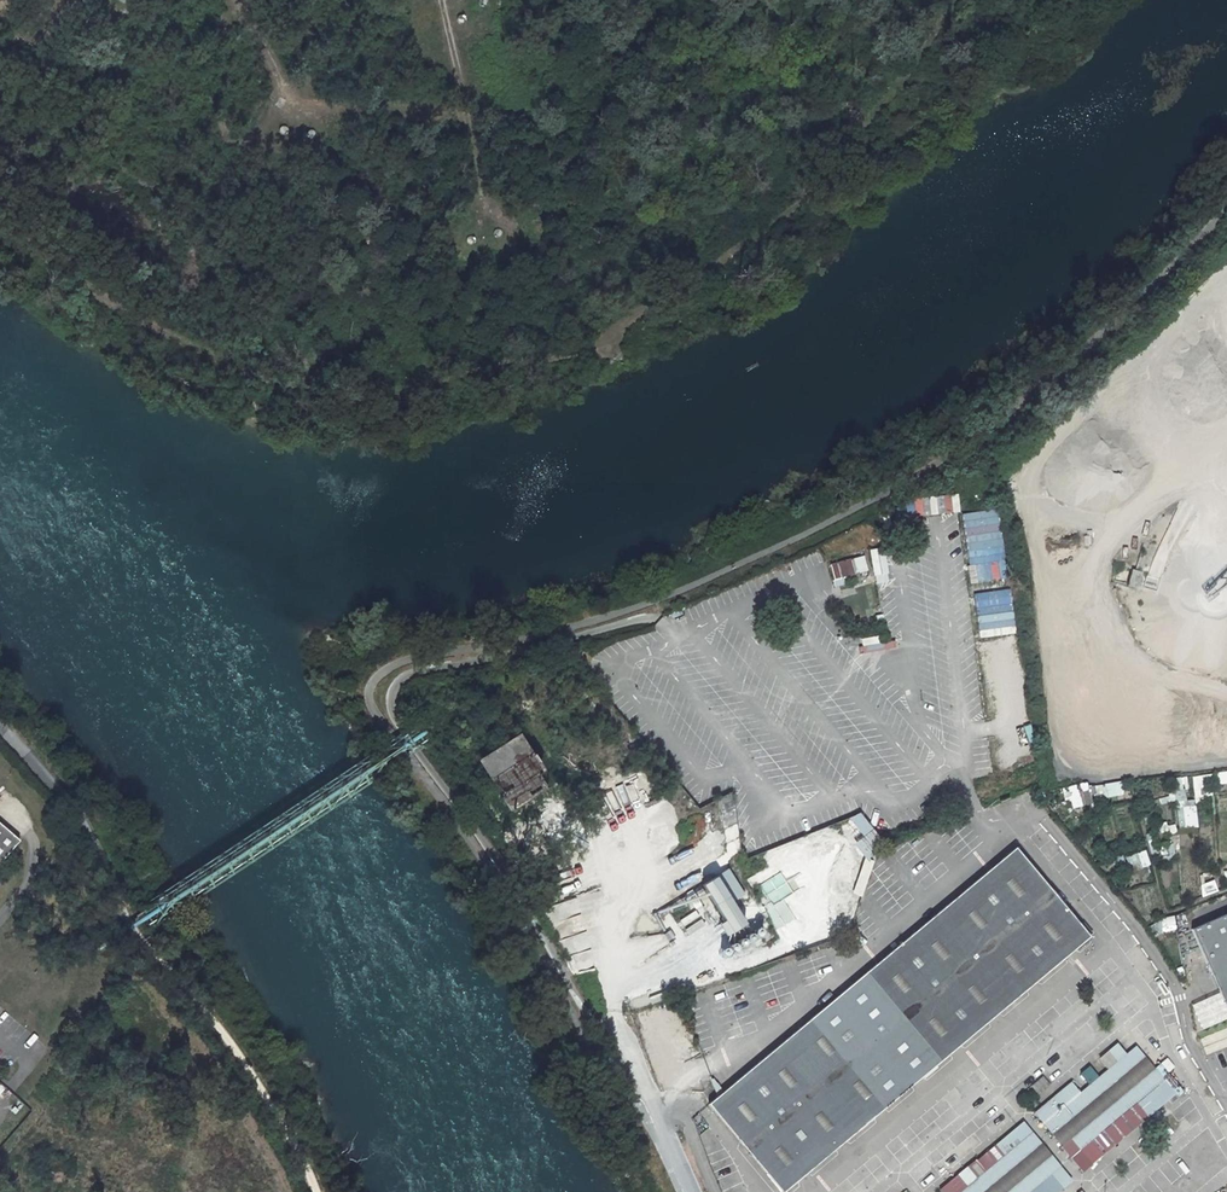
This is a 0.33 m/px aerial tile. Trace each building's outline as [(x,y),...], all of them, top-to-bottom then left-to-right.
[(914,515),(958,512),(957,494),(914,496),(914,515)] [(1003,552),(997,508),(964,513),(973,580),(992,578),(989,554),(1003,552)] [(882,549),(870,551),(874,576),(886,574),(882,549)] [(863,555),(829,564),(833,579),(867,571),(863,555)] [(981,645),(996,642),(995,636),(1016,632),(1010,603),(974,609),(981,645)] [(517,733),(474,759),(500,801),(543,775),(517,733)] [(1226,783),(1226,770),(1215,771),(1216,783),(1226,783)] [(1069,809),(1091,803),(1086,781),(1063,787),(1069,809)] [(1121,782),(1092,784),(1093,797),(1122,795),(1121,782)] [(1175,786),(1176,805),(1186,804),(1185,785),(1175,786)] [(20,841),(39,819),(0,786),(0,824),(20,841)] [(732,793),(718,796),(725,839),(739,836),(732,793)] [(1176,806),(1177,828),(1197,827),(1196,805),(1176,806)] [(855,830),(847,836),(866,859),(885,844),(857,810),(847,819),(855,830)] [(1176,832),(1175,823),(1159,824),(1160,833),(1176,832)] [(0,824),(0,863),(20,841),(0,824)] [(1165,846),(1168,856),(1164,857),(1166,862),(1177,859),(1173,844),(1165,846)] [(1089,937),(1015,848),(1001,860),(723,1092),(717,1097),(708,1104),(781,1191),(784,1191),(1089,937)] [(1124,855),(1129,868),(1149,861),(1144,849),(1124,855)] [(779,866),(758,877),(783,922),(776,925),(778,928),(795,919),(784,898),(794,893),(779,866)] [(728,867),(699,881),(725,931),(742,923),(730,898),(741,893),(728,867)] [(1217,891),(1210,877),(1203,879),(1210,895),(1217,891)] [(1193,927),(1221,992),(1226,1007),(1226,912),(1193,927)] [(763,916),(725,931),(733,954),(772,940),(763,916)] [(1163,931),(1175,929),(1173,917),(1161,920),(1163,931)] [(1206,1056),(1226,1047),(1226,1027),(1199,1038),(1206,1056)] [(1154,1068),(1135,1046),(1079,1093),(1089,1104),(1052,1135),(1070,1158),(1163,1080),(1154,1068)] [(1159,1063),(1154,1068),(1177,1096),(1183,1092),(1159,1063)] [(1163,1080),(1070,1158),(1082,1172),(1176,1094),(1163,1080)] [(1079,1093),(1070,1082),(1033,1113),(1052,1135),(1089,1104),(1079,1093)] [(717,1097),(723,1092),(716,1083),(712,1084),(717,1097)] [(1032,1132),(1023,1121),(938,1191),(960,1191),(1032,1132)] [(1032,1132),(960,1191),(1030,1191),(1060,1167),(1032,1132)] [(1030,1191),(1060,1191),(1073,1181),(1060,1167),(1030,1191)]
